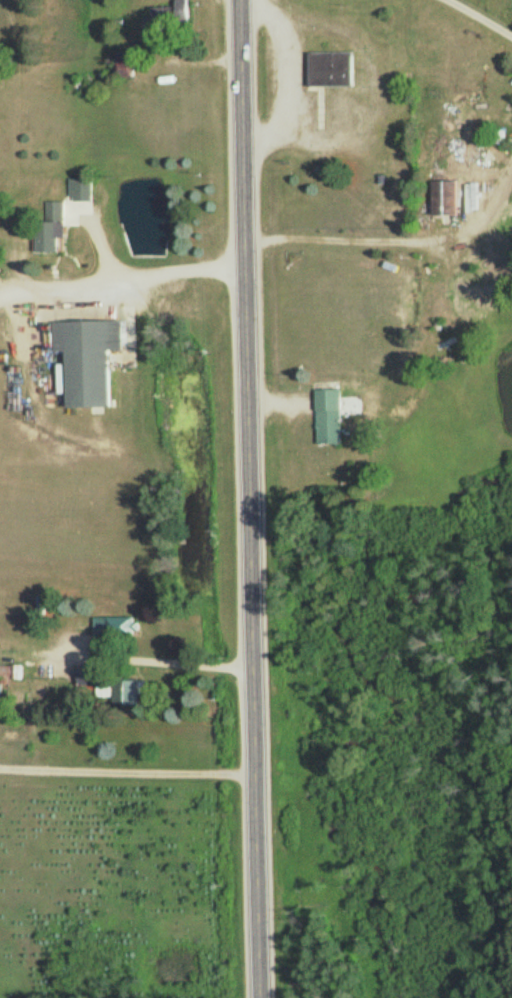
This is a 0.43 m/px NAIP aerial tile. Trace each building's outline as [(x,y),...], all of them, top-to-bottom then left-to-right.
[(136,53),(119,52),(119,77),(136,77),(136,53)] [(355,87),(355,52),(310,52),(310,87),(355,87)] [(70,178),(70,199),(94,199),(94,178),(70,178)] [(461,180),(434,180),(435,214),(462,214),(461,180)] [(44,201),(44,251),(67,251),(68,201),(44,201)] [(69,407),(114,406),(114,350),(125,350),(124,320),(54,321),(55,351),(68,351),(69,407)] [(342,388),(317,388),(317,443),(342,443),(342,388)] [(91,617),(76,617),(76,632),(91,632),(91,617)] [(95,636),(119,636),(119,617),(95,617),(95,636)] [(0,664),(0,679),(21,679),(21,664),(0,664)] [(97,668),(78,668),(78,684),(97,684),(97,668)] [(144,680),(120,680),(120,704),(139,704),(139,694),(144,694),(144,680)]
